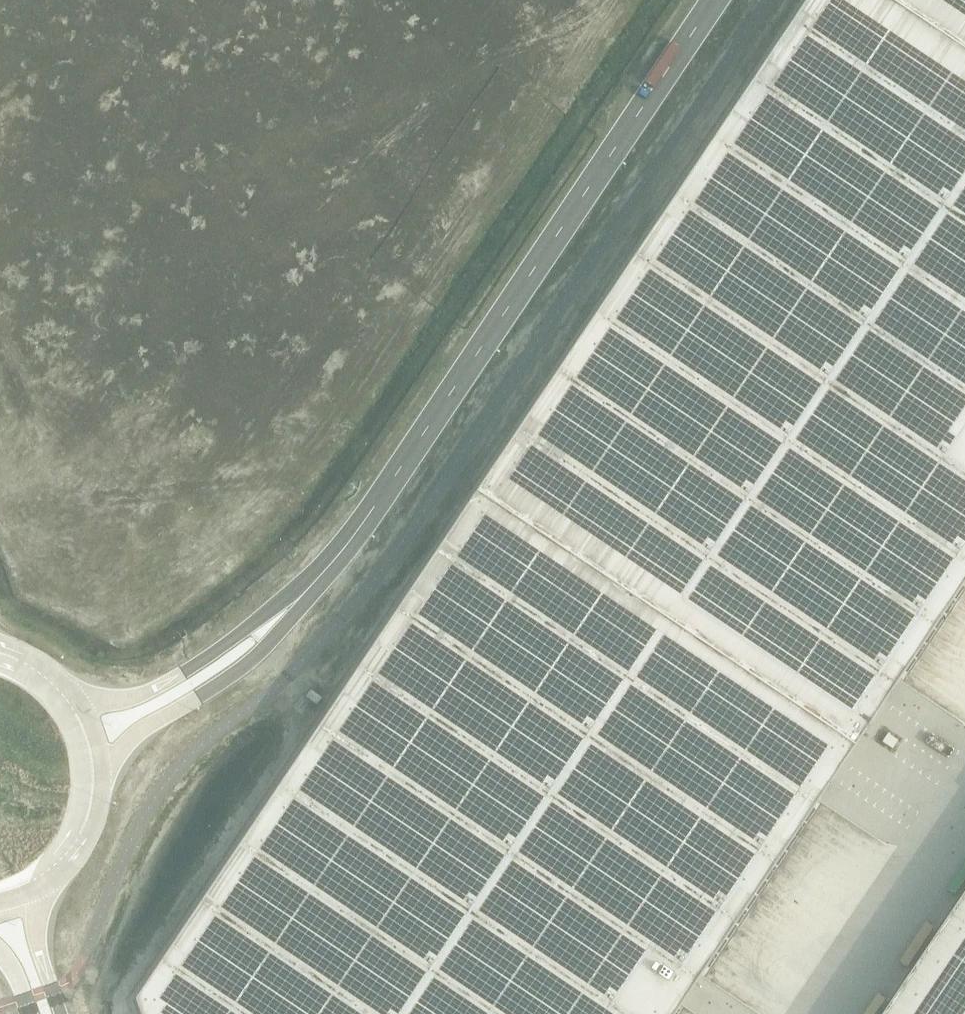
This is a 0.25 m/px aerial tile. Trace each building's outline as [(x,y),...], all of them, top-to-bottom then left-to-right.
[(474,496),(852,750),(964,582),(964,58),(879,0),(807,0),(760,71),(531,412),(474,496)] [(964,58),(964,0),(879,0),(964,58)] [(135,1001),(140,1013),(675,1013),(852,750),(474,496),(343,691),(135,1001)] [(883,1013),(964,1013),(964,892),(883,1013)]
